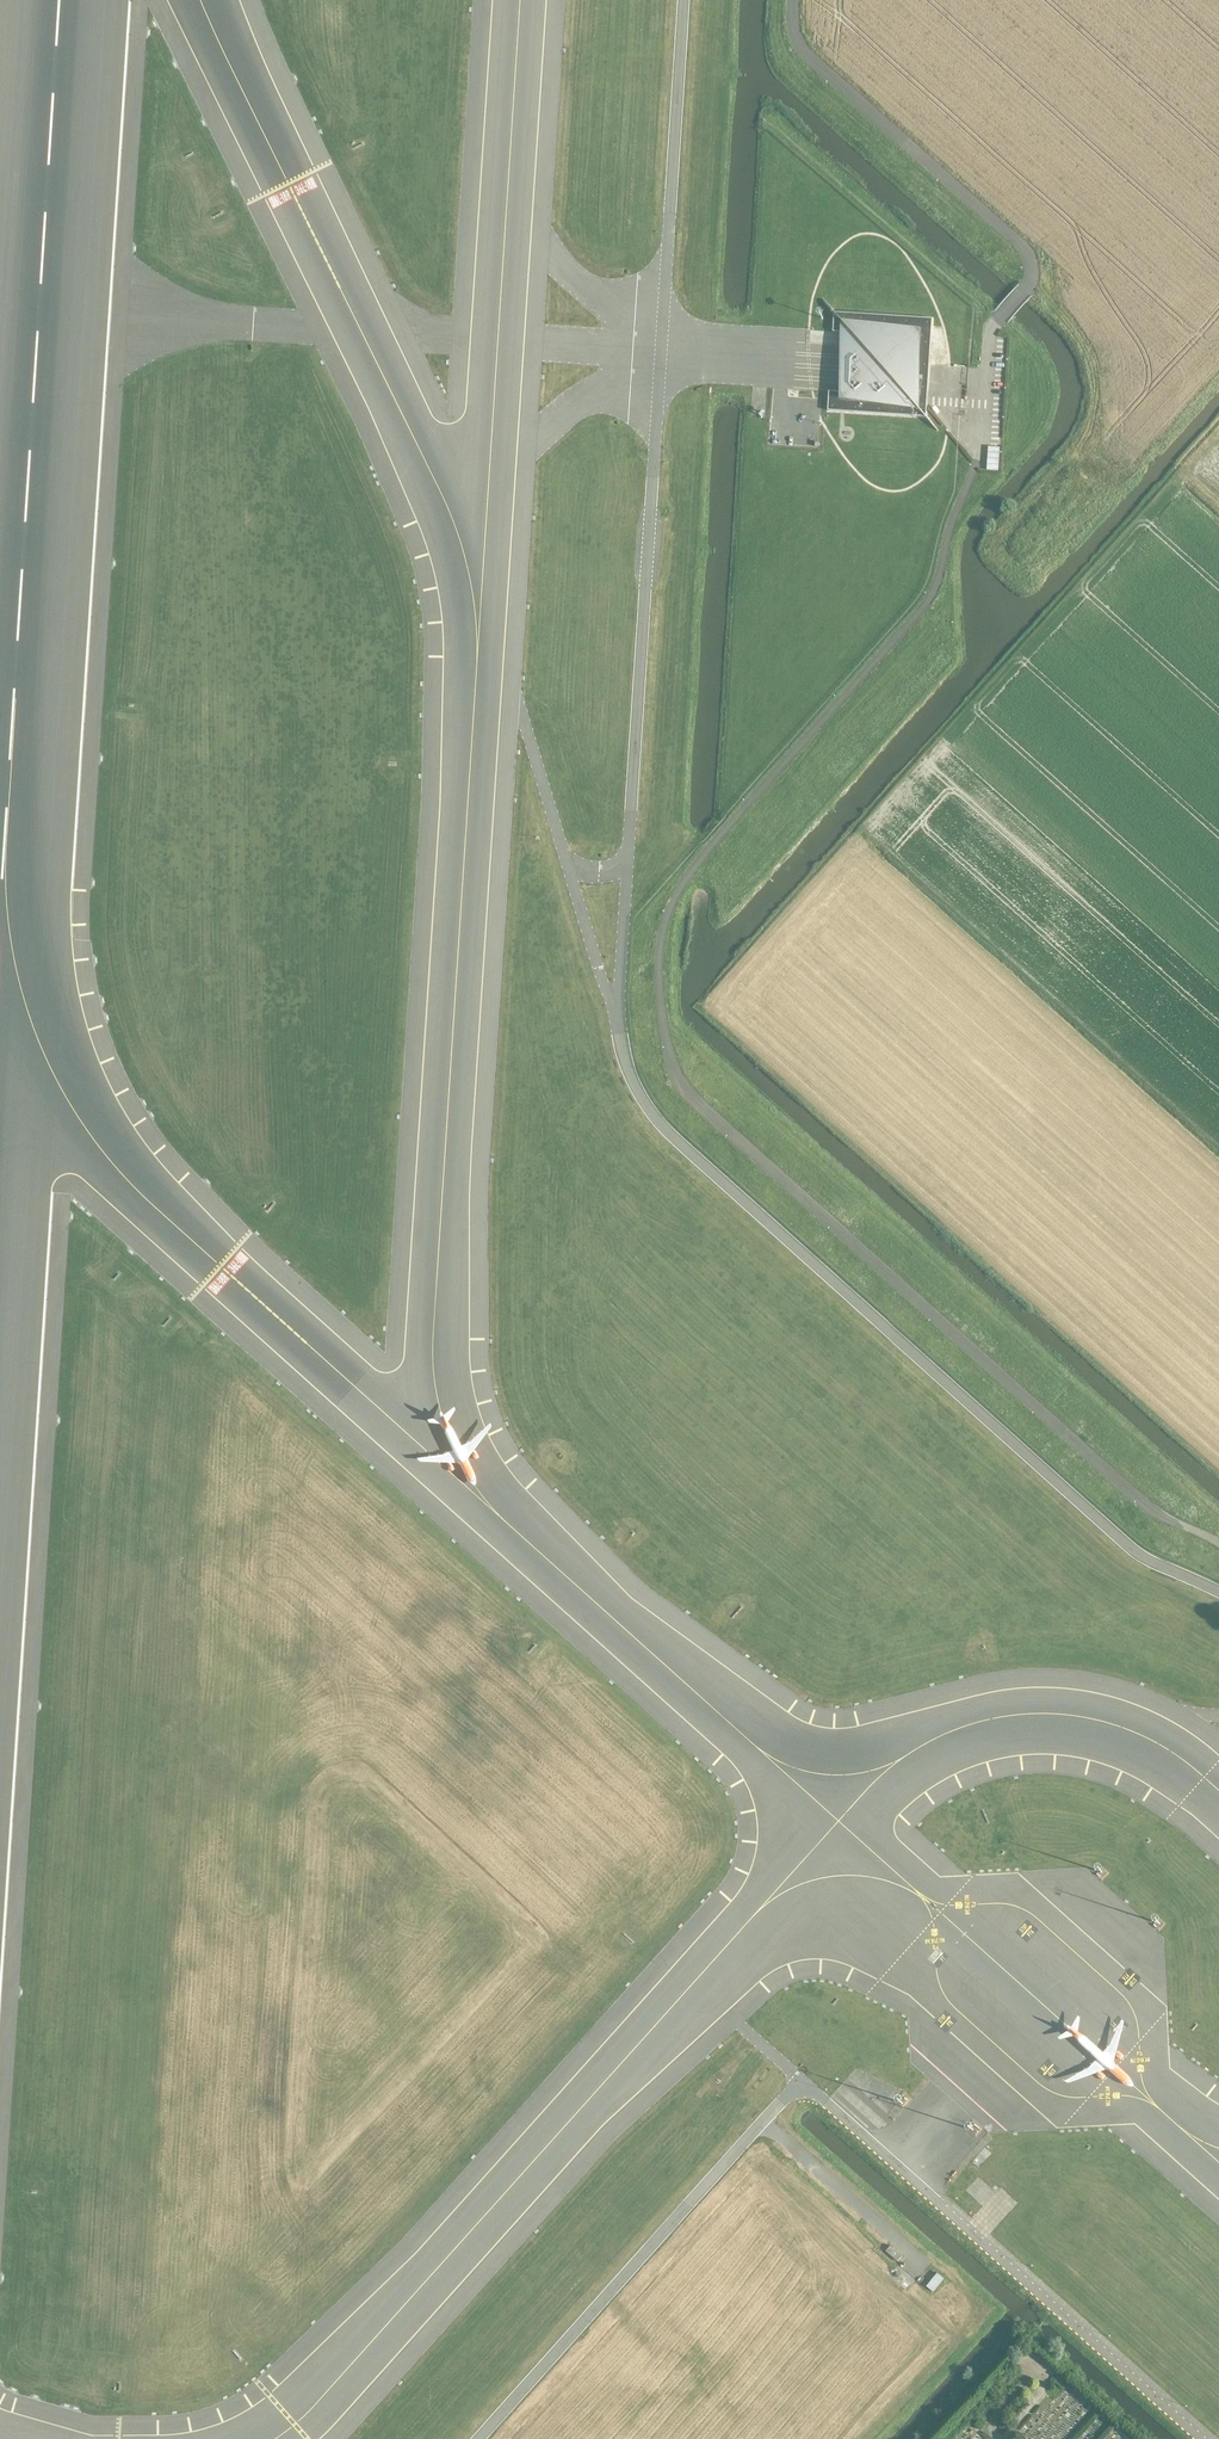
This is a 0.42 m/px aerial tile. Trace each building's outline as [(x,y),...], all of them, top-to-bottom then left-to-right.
[(933,319),(837,313),(823,298),(822,299),(834,315),(833,330),(833,332),(845,333),(841,392),(828,391),(826,412),(925,419),(938,431),(939,430),(928,416),(929,405),(927,403),(927,400),(930,365),(949,366),(948,354),(946,343),(944,334),(942,327),(932,326),(933,319)] [(886,2251),(898,2261),(903,2256),(891,2245),(886,2251)] [(1008,2394),(1012,2390),(1008,2385),(1004,2390),(1008,2394)]
